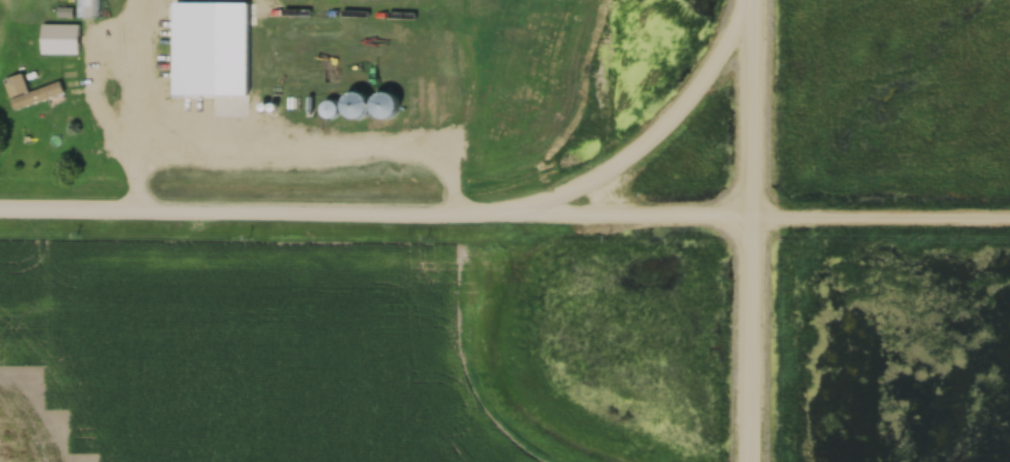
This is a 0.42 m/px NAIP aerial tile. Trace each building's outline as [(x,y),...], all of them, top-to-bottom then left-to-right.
[(75,15),(96,15),(96,0),(75,0),(75,15)] [(41,23),(41,52),(78,52),(78,23),(41,23)] [(13,108),(62,93),(58,81),(27,91),(21,72),(3,78),(13,108)] [(225,85),(182,85),(182,118),(225,118),(225,85)]
